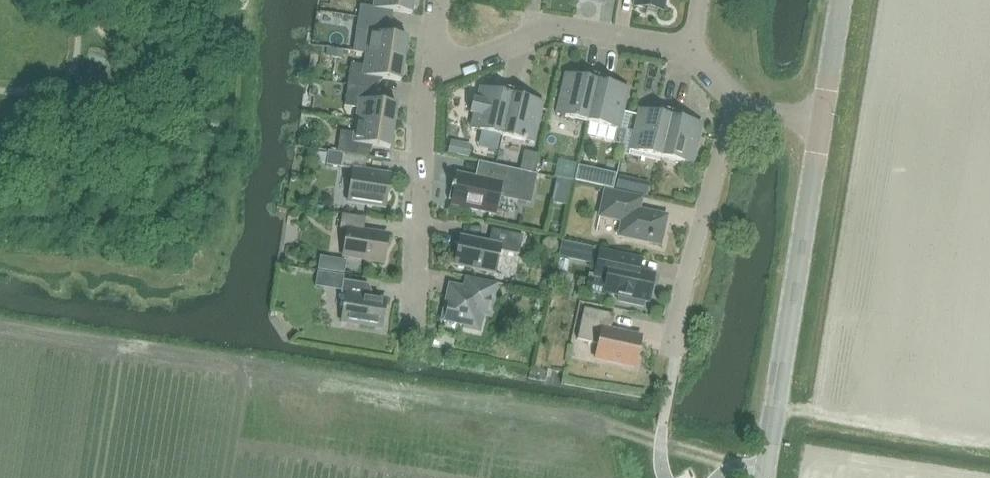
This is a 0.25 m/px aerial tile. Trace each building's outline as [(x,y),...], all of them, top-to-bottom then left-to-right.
[(413,0),(374,0),(373,8),(360,6),(358,18),(382,22),(384,10),(411,14),(413,0)] [(665,0),(635,0),(634,6),(664,11),(665,0)] [(381,34),(382,22),(358,18),(354,41),(368,43),(366,54),(404,60),(408,38),(381,34)] [(344,50),(327,47),(325,57),(342,59),(344,50)] [(401,82),(404,60),(366,54),(364,66),(351,64),(347,85),(372,89),(374,77),(401,82)] [(588,122),(598,75),(587,72),(585,78),(566,74),(556,115),(588,122)] [(610,78),(598,75),(588,122),(619,129),(628,88),(609,84),(610,78)] [(308,81),(304,98),(317,100),(320,83),(308,81)] [(370,101),(372,89),(347,85),(344,106),(358,108),(356,121),(394,127),(397,105),(370,101)] [(473,100),(470,113),(475,114),(471,129),(480,131),(477,146),(495,150),(499,135),(502,136),(513,89),(501,86),(500,92),(481,88),(478,101),(473,100)] [(513,89),(502,136),(533,143),(543,102),(524,98),(525,92),(513,89)] [(661,158),(672,111),(660,108),(659,114),(640,109),(630,151),(661,158)] [(684,113),(672,111),(661,158),(692,165),(702,124),(683,119),(684,113)] [(390,149),(394,127),(356,121),(354,133),(340,131),(337,152),(362,156),(363,145),(390,149)] [(367,158),(342,154),(340,167),(353,170),(348,202),(385,208),(390,175),(365,171),(367,158)] [(452,185),(448,201),(452,202),(451,205),(495,214),(499,197),(531,204),(537,174),(526,172),(491,165),(488,180),(456,173),(454,185),(452,185)] [(577,171),(575,180),(610,188),(612,178),(577,171)] [(619,177),(616,188),(626,190),(628,179),(619,177)] [(642,198),(605,190),(599,217),(622,221),(618,236),(661,245),(667,216),(639,210),(642,198)] [(366,218),(342,214),(340,229),(347,230),(343,256),(383,263),(387,235),(363,231),(366,218)] [(519,255),(523,236),(492,229),(489,242),(461,236),(455,265),(495,273),(499,251),(519,255)] [(562,242),(559,258),(590,264),(592,248),(562,242)] [(589,279),(586,291),(603,294),(604,292),(619,296),(617,302),(643,308),(644,301),(649,302),(654,275),(638,271),(641,260),(600,251),(595,276),(594,280),(589,279)] [(351,275),(351,260),(326,259),(325,274),(351,275)] [(469,290),(450,286),(443,320),(465,325),(464,329),(480,332),(483,316),(490,317),(496,285),(471,280),(469,290)] [(381,329),(386,299),(365,296),(367,284),(343,281),(341,294),(346,294),(342,322),(381,329)] [(634,368),(641,337),(611,330),(614,315),(584,309),(577,340),(599,344),(595,359),(634,368)] [(441,334),(459,336),(460,324),(443,322),(441,334)]
